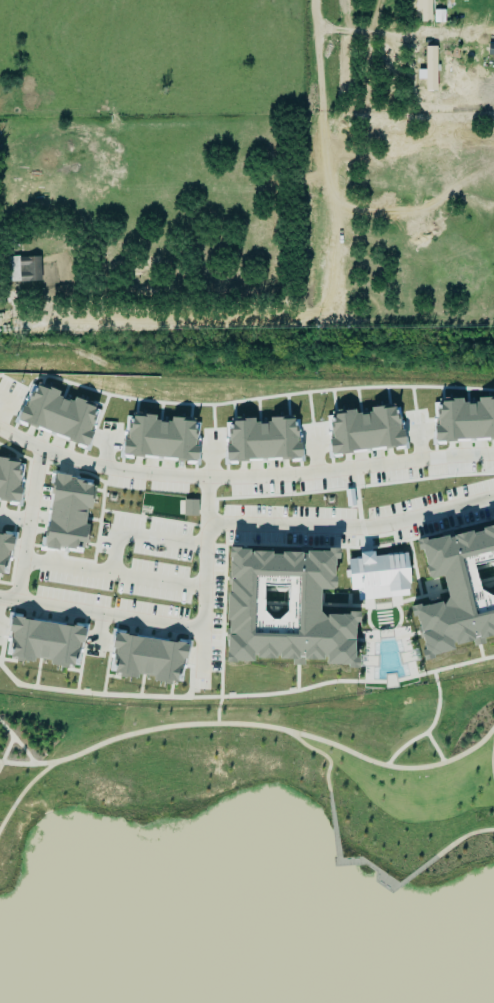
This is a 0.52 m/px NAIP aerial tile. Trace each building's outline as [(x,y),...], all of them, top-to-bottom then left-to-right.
[(413,9),(420,9),(419,23),(429,23),(429,0),(413,0),(413,9)] [(445,21),(434,21),(434,10),(445,10),(445,21)] [(437,92),(437,56),(434,56),(434,48),(424,48),(424,71),(416,71),(416,80),(424,80),(424,92),(437,92)] [(38,257),(6,258),(7,283),(40,281),(38,257)] [(97,408),(71,399),(70,403),(54,397),(56,393),(31,383),(17,422),(84,445),(97,408)] [(493,439),(493,400),(459,401),(459,400),(436,401),(437,426),(431,427),(432,441),(493,439)] [(328,456),(401,444),(394,406),(353,413),(353,410),(333,413),(334,421),(328,422),(330,440),(326,441),(328,456)] [(193,458),(194,421),(152,420),(152,418),(126,417),(125,442),(120,442),(119,457),(193,458)] [(223,461),(298,458),(296,418),(265,419),(265,423),(252,423),(251,419),(227,420),(228,446),(222,447),(223,461)] [(21,464),(0,461),(0,500),(16,502),(21,464)] [(84,552),(87,525),(85,525),(91,481),(51,475),(42,546),(84,552)] [(347,507),(345,490),(354,489),(355,506),(347,507)] [(196,517),(197,501),(182,500),(182,516),(196,517)] [(412,550),(417,550),(422,579),(438,576),(442,600),(404,608),(406,618),(411,617),(419,658),(449,652),(448,646),(470,641),(471,646),(482,643),(481,636),(493,634),(493,525),(410,542),(412,550)] [(219,662),(247,664),(247,658),(290,660),(290,666),(301,666),(302,659),(320,661),(319,665),(353,667),(353,658),(349,658),(352,615),(314,613),(315,589),(330,590),(333,548),(323,548),(323,555),(226,548),(219,662)] [(408,596),(404,554),(371,557),(371,551),(356,553),(356,559),(345,560),(348,591),(355,590),(356,601),(408,596)] [(79,629),(7,618),(5,631),(10,632),(6,658),(73,667),(79,629)] [(178,685),(183,643),(110,635),(109,649),(113,649),(110,673),(151,678),(150,682),(178,685)]
